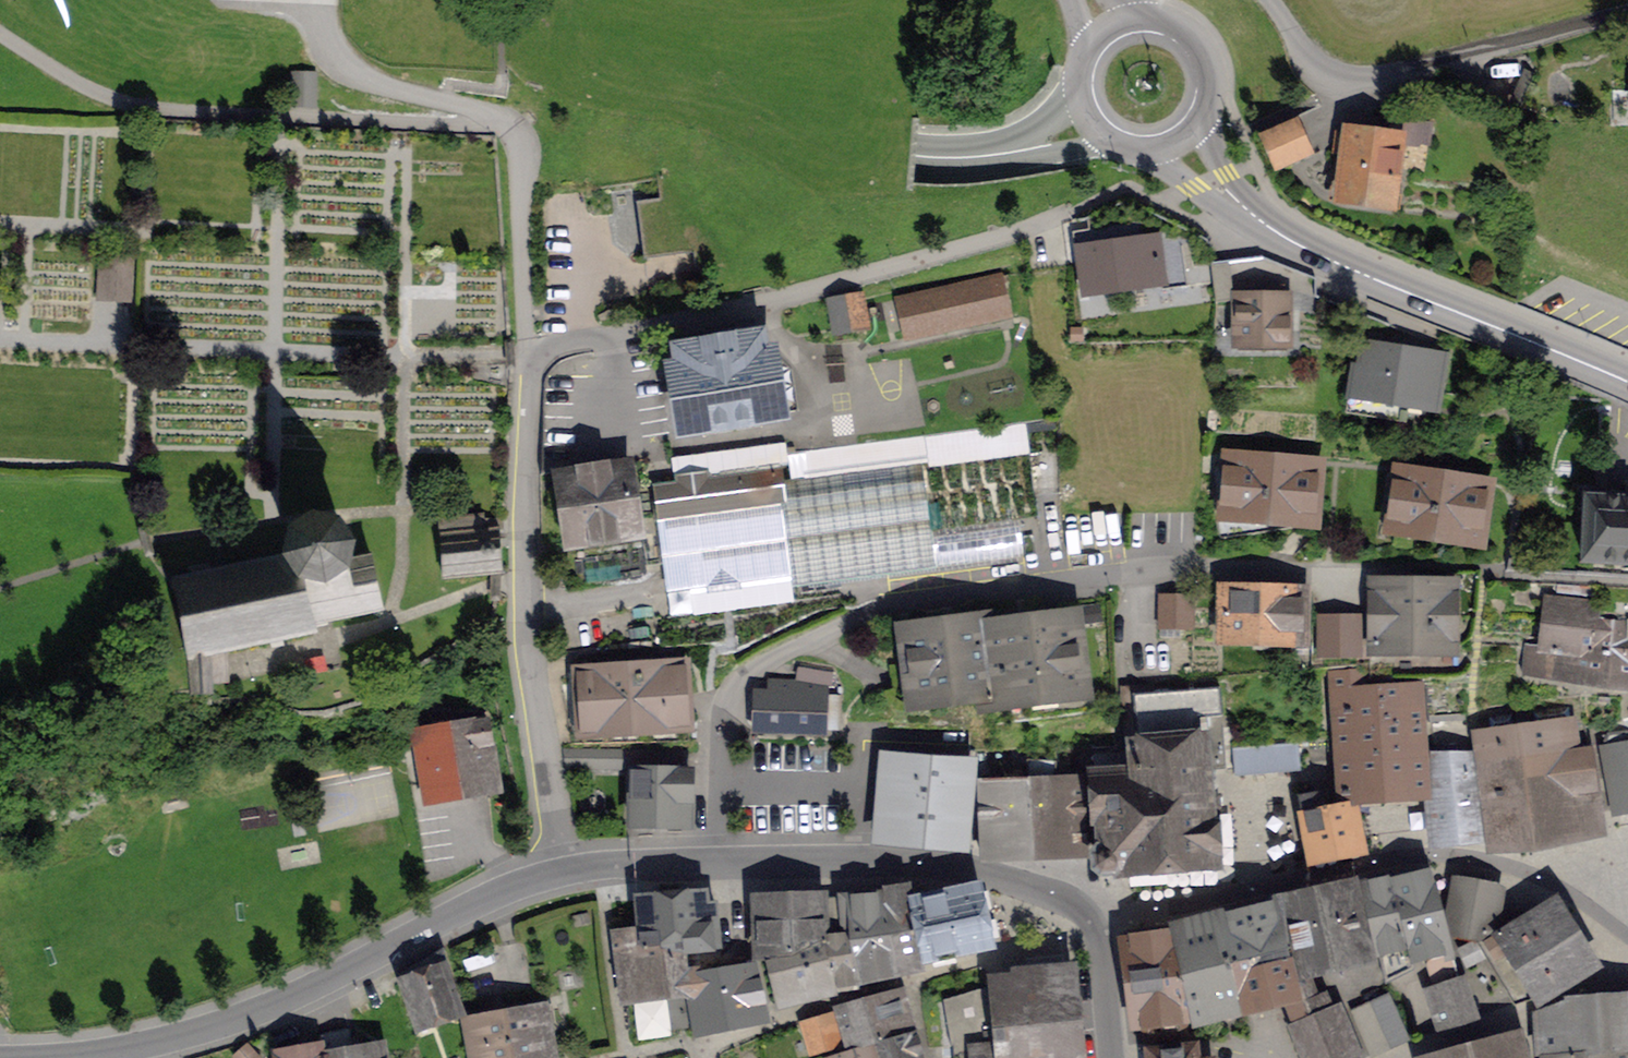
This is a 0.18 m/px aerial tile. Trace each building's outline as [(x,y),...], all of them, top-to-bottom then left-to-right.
[(294,100),(314,100),(314,76),(295,76),(294,100)] [(1339,193),(1393,201),(1402,138),(1428,141),(1431,124),(1396,119),(1394,137),(1340,130),(1338,146),(1345,147),(1339,193)] [(1295,121),(1264,136),(1278,167),(1310,153),(1295,121)] [(661,198),(639,202),(646,254),(696,247),(688,194),(661,198)] [(1114,284),(1161,277),(1162,290),(1187,287),(1181,237),(1083,251),(1089,293),(1115,289),(1114,284)] [(101,298),(127,299),(129,259),(103,258),(101,298)] [(1234,300),(1230,263),(1211,265),(1216,302),(1234,300)] [(906,338),(1009,315),(1000,277),(898,300),(906,338)] [(1286,301),(1286,297),(1284,297),(1284,287),(1265,287),(1265,297),(1239,297),(1239,341),(1286,341),(1286,317),(1292,317),(1292,301),(1286,301)] [(860,299),(832,303),(837,331),(864,326),(860,299)] [(684,430),(779,414),(770,354),(768,354),(767,351),(764,352),(761,334),(734,338),(733,337),(676,348),(679,369),(674,370),(684,430)] [(1426,356),(1365,347),(1363,367),(1354,366),(1350,400),(1439,412),(1444,356),(1426,354),(1426,356)] [(886,440),(887,453),(926,450),(925,436),(886,440)] [(775,468),(659,483),(666,533),(656,534),(659,557),(686,554),(690,590),(791,577),(792,587),(1023,557),(1017,509),(1037,507),(1029,448),(777,482),(775,468)] [(1228,511),(1310,517),(1314,468),(1232,462),(1228,511)] [(626,467),(562,477),(571,543),(636,533),(626,467)] [(1402,476),(1395,524),(1476,536),(1484,488),(1402,476)] [(1586,495),(1583,561),(1627,563),(1627,497),(1586,495)] [(443,577),(502,571),(499,519),(474,521),(473,516),(440,519),(443,577)] [(173,580),(188,653),(161,655),(164,694),(193,691),(193,694),(211,693),(209,654),(317,631),(315,621),(381,607),(372,559),(347,563),(339,520),(291,529),(296,553),(173,580)] [(1453,581),(1374,581),(1374,647),(1453,648),(1453,581)] [(1304,638),(1305,594),(1232,592),(1230,643),(1261,644),(1261,637),(1304,638)] [(1159,628),(1193,629),(1193,596),(1160,595),(1159,628)] [(1523,670),(1588,678),(1593,635),(1592,608),(1553,603),(1549,638),(1558,640),(1557,647),(1526,645),(1523,670)] [(1627,638),(1627,622),(1594,619),(1593,635),(1627,638)] [(1071,621),(1016,628),(1025,696),(1080,689),(1071,621)] [(988,701),(991,701),(981,624),(908,634),(916,699),(987,690),(988,701)] [(1025,696),(1016,628),(983,632),(982,624),(981,624),(991,701),(1025,696)] [(1329,633),(1329,651),(1347,651),(1347,633),(1329,633)] [(1588,678),(1627,682),(1627,638),(1593,635),(1588,678)] [(1366,688),(1365,670),(1334,673),(1342,796),(1426,790),(1418,684),(1366,688)] [(681,721),(678,672),(577,678),(580,727),(681,721)] [(1430,702),(1464,701),(1463,677),(1429,679),(1430,702)] [(823,698),(823,684),(772,682),(772,696),(759,695),(758,728),(822,730),(822,728),(838,728),(839,698),(823,698)] [(1204,771),(1226,769),(1221,688),(1124,695),(1126,726),(1118,727),(1119,749),(1094,751),(1098,812),(1096,812),(1097,815),(1098,815),(1103,863),(1100,863),(1101,871),(1107,871),(1107,869),(1123,868),(1124,869),(1128,869),(1128,867),(1208,861),(1208,863),(1213,862),(1208,813),(1214,812),(1219,807),(1218,797),(1213,793),(1206,793),(1204,771)] [(1464,701),(1430,702),(1430,783),(1433,801),(1426,801),(1429,831),(1437,838),(1481,833),(1470,748),(1464,701)] [(489,746),(485,722),(406,735),(408,746),(415,745),(424,803),(502,790),(494,745),(489,746)] [(1591,774),(1592,774),(1590,751),(1576,753),(1572,722),(1480,735),(1493,845),(1599,830),(1591,774)] [(1617,811),(1627,808),(1627,731),(1626,730),(1615,732),(1606,750),(1617,811)] [(1029,785),(1032,848),(1085,846),(1082,783),(1069,782),(1068,761),(1055,761),(1055,741),(1027,742),(1028,759),(1029,784),(1029,785)] [(1233,749),(1235,776),(1300,771),(1298,744),(1233,749)] [(600,768),(601,750),(562,749),(567,767),(600,768)] [(686,752),(634,751),(633,824),(680,825),(681,799),(689,799),(689,773),(685,773),(686,752)] [(876,833),(962,841),(970,761),(882,758),(876,833)] [(993,850),(1032,848),(1029,785),(1029,784),(985,785),(987,852),(993,850)] [(1322,792),(1299,797),(1302,812),(1299,813),(1308,858),(1364,847),(1355,802),(1324,807),(1322,792)] [(1378,952),(1386,984),(1415,970),(1412,956),(1394,885),(1392,878),(1365,885),(1381,952),(1378,952)] [(1394,885),(1412,956),(1428,953),(1430,960),(1427,964),(1435,991),(1460,982),(1461,982),(1436,888),(1428,890),(1425,878),(1394,885)] [(1497,892),(1459,885),(1450,929),(1488,936),(1497,892)] [(886,895),(890,924),(915,919),(912,904),(909,889),(885,892),(886,895)] [(1288,910),(1278,912),(1286,950),(1291,973),(1372,956),(1357,896),(1352,897),(1350,889),(1286,903),(1288,910)] [(974,891),(912,904),(915,919),(922,956),(985,943),(974,891)] [(685,970),(688,970),(686,951),(720,948),(715,903),(706,904),(705,894),(636,899),(640,930),(642,946),(682,941),(685,968),(685,970)] [(890,924),(886,895),(821,901),(822,938),(843,936),(851,938),(887,931),(886,925),(890,924)] [(822,938),(821,901),(759,902),(761,956),(770,956),(771,959),(795,953),(795,943),(822,939),(822,938)] [(1539,994),(1540,996),(1588,968),(1547,902),(1480,943),(1479,941),(1460,952),(1468,968),(1489,957),(1516,1003),(1539,994)] [(1276,906),(1223,918),(1236,962),(1286,950),(1278,912),(1276,906)] [(1175,936),(1183,974),(1236,962),(1223,918),(1173,930),(1175,936)] [(922,956),(915,919),(890,924),(886,925),(887,931),(895,968),(923,961),(922,956)] [(642,946),(640,930),(614,933),(620,995),(667,990),(671,1029),(693,1027),(693,1026),(687,988),(685,970),(685,968),(682,941),(642,946)] [(895,968),(887,931),(851,938),(858,980),(896,974),(895,968)] [(795,943),(795,953),(771,959),(772,964),(769,965),(778,1000),(834,986),(859,984),(858,980),(851,938),(843,936),(822,938),(822,939),(795,943)] [(1137,1024),(1191,1016),(1183,974),(1175,936),(1126,942),(1137,1024)] [(1236,962),(1245,1006),(1284,996),(1296,993),(1295,988),(1291,973),(1286,950),(1236,962)] [(451,976),(442,951),(398,978),(415,1024),(453,1010),(456,1019),(465,1016),(456,992),(451,994),(445,978),(451,976)] [(718,973),(726,1022),(767,1014),(756,967),(745,969),(743,960),(717,965),(718,973)] [(1245,1006),(1236,962),(1183,974),(1191,1016),(1193,1023),(1244,1007),(1245,1006)] [(700,1026),(726,1022),(718,973),(698,977),(696,969),(688,970),(685,970),(687,988),(693,1026),(700,1026)] [(1065,973),(1022,977),(943,1000),(951,1046),(953,1046),(954,1057),(1073,1057),(1065,973)] [(1308,1057),(1322,1057),(1351,1046),(1336,1010),(1329,1013),(1321,997),(1317,999),(1311,981),(1295,988),(1296,993),(1284,996),(1308,1057)] [(1461,982),(1460,982),(1435,991),(1431,992),(1443,1029),(1473,1018),(1461,982)] [(916,1030),(904,994),(837,1013),(846,1044),(840,1046),(842,1053),(875,1043),(879,1042),(915,1031),(916,1030)] [(1372,1056),(1409,1039),(1390,996),(1352,1013),(1372,1056)] [(1566,1006),(1541,1016),(1546,1057),(1577,1057),(1593,1057),(1627,1054),(1627,1045),(1626,1003),(1566,1006)] [(547,1012),(465,1027),(471,1057),(551,1057),(555,1057),(547,1012)] [(831,1015),(803,1023),(812,1054),(840,1046),(831,1015)] [(879,1042),(884,1057),(922,1057),(915,1031),(879,1042)] [(380,1047),(364,1050),(365,1054),(347,1056),(343,1039),(318,1044),(319,1047),(322,1057),(383,1057),(380,1047)] [(842,1053),(842,1055),(832,1057),(879,1057),(875,1043),(842,1053)] [(1459,1057),(1519,1057),(1515,1043),(1459,1057)] [(260,1057),(248,1045),(235,1057),(236,1057),(260,1057)] [(1351,1046),(1322,1057),(1356,1057),(1351,1046)] [(319,1047),(279,1054),(280,1057),(322,1057),(319,1047)] [(1194,1048),(1150,1052),(1151,1057),(1195,1057),(1194,1048)]
